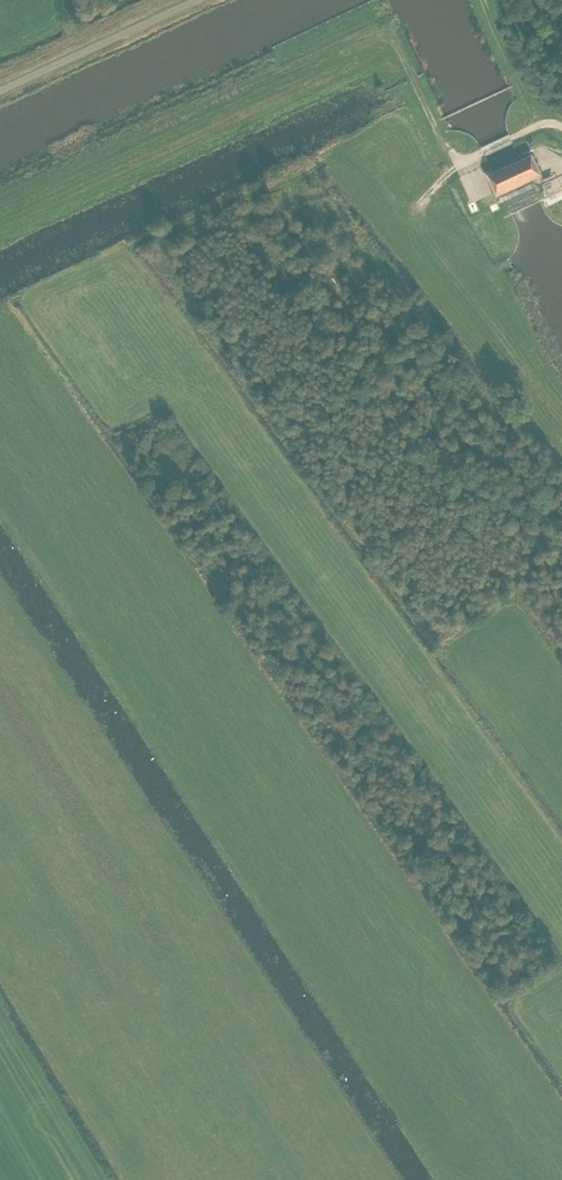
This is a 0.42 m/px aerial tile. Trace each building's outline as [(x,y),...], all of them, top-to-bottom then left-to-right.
[(497,194),(540,174),(532,155),(488,175),(497,194)]
